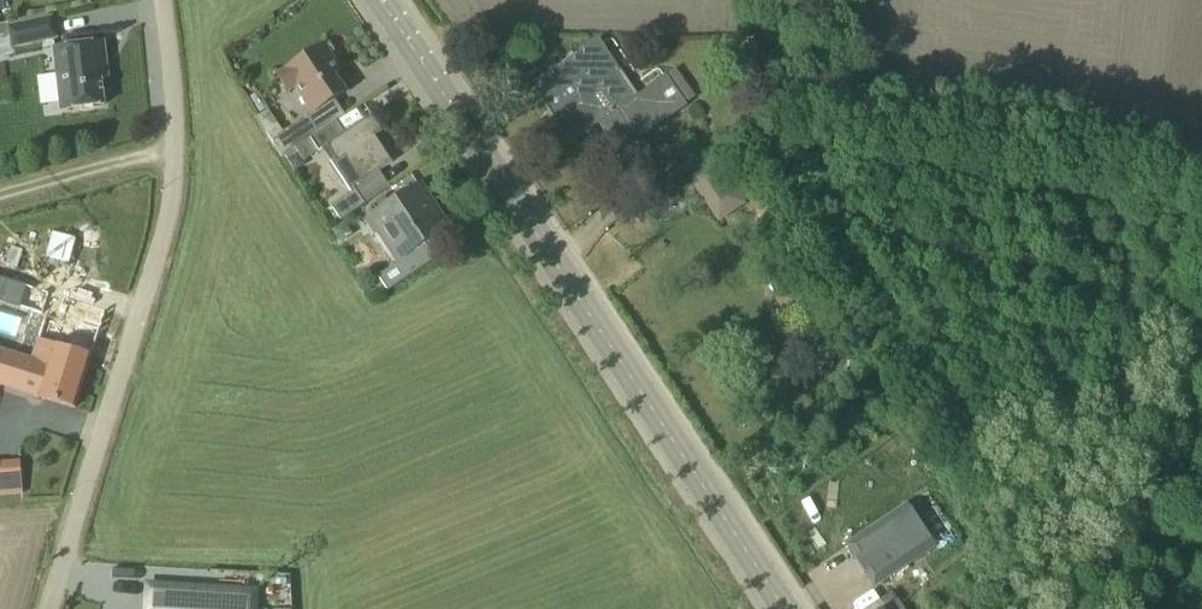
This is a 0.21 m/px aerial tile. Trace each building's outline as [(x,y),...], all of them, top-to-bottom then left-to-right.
[(10,21),(5,0),(0,0),(0,23),(10,21)] [(11,34),(15,48),(57,39),(52,18),(10,27),(9,24),(0,26),(0,36),(11,34)] [(599,38),(532,84),(543,99),(541,101),(552,117),(558,113),(576,139),(616,112),(627,128),(635,122),(644,136),(687,106),(666,74),(651,84),(652,86),(633,98),(617,73),(620,70),(599,38)] [(80,45),(53,48),(61,110),(104,105),(100,68),(107,67),(104,42),(80,45)] [(313,113),(345,92),(333,74),(340,69),(324,44),(277,75),(288,92),(295,87),(313,113)] [(317,134),(308,119),(284,136),(267,109),(256,118),(282,157),(295,148),(310,138),(317,134)] [(351,190),(363,181),(363,182),(372,176),(380,171),(392,162),(393,162),(392,161),(391,161),(374,136),(382,131),(371,115),(351,128),(343,133),(336,122),(337,122),(336,121),(334,121),(335,123),(328,128),(327,126),(326,127),(327,129),(319,134),(318,133),(317,134),(310,138),(319,151),(327,146),(337,162),(334,165),(351,190)] [(373,216),(365,220),(374,234),(377,231),(398,263),(378,276),(387,291),(414,272),(434,259),(424,243),(439,233),(446,228),(429,202),(418,186),(398,199),(373,216)] [(365,204),(356,190),(332,206),(341,221),(365,204)] [(8,281),(2,302),(19,308),(26,286),(8,281)] [(55,341),(54,344),(91,355),(105,310),(68,299),(58,331),(55,341)] [(30,322),(26,335),(38,339),(39,339),(41,340),(54,344),(55,341),(58,331),(47,327),(30,322)] [(75,408),(90,359),(91,355),(54,344),(41,340),(39,339),(38,339),(32,360),(4,351),(0,350),(0,385),(75,408)] [(907,505),(848,545),(856,558),(854,559),(864,574),(866,573),(875,585),(934,546),(907,505)] [(142,608),(226,608),(227,589),(144,583),(142,608)] [(898,600),(893,591),(891,592),(879,600),(884,608),(882,608),(904,608),(898,600)]
